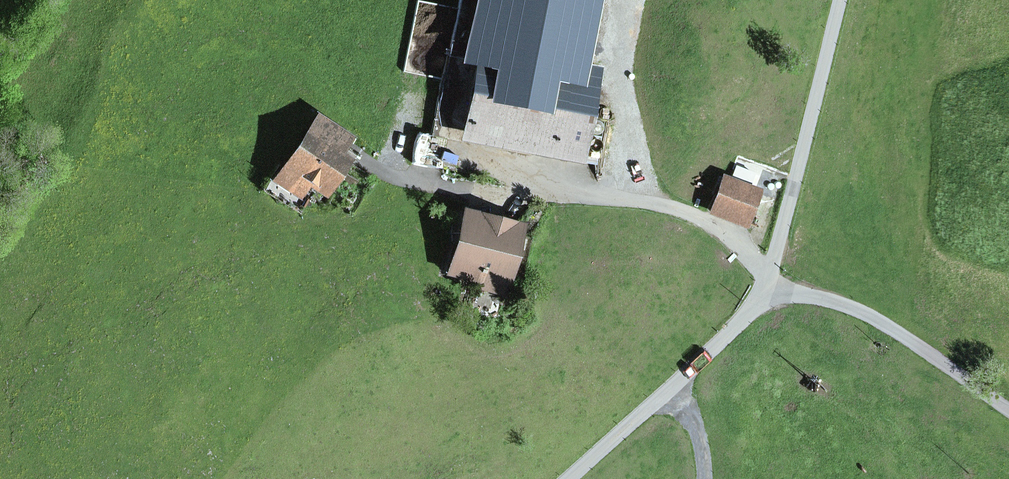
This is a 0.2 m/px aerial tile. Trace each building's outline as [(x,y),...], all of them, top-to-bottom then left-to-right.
[(586,123),(594,83),(478,61),(466,125),(518,135),(516,148),(580,160),(585,129),(585,127),(585,126),(586,124),(586,123)] [(305,174),(303,177),(318,187),(326,192),(347,161),(337,155),(349,137),(318,118),(289,164),(305,174)] [(448,139),(419,134),(413,163),(442,169),(448,139)] [(263,190),(301,214),(318,187),(303,177),(305,174),(289,164),(285,169),(279,165),(263,190)] [(756,191),(724,178),(711,211),(743,224),(756,191)] [(478,223),(487,225),(488,218),(467,213),(466,220),(478,223)] [(466,270),(504,280),(518,225),(513,224),(488,218),(487,225),(478,223),(466,220),(460,243),(454,267),(466,270)] [(466,270),(454,267),(460,243),(452,242),(445,273),(464,278),(466,270)]
